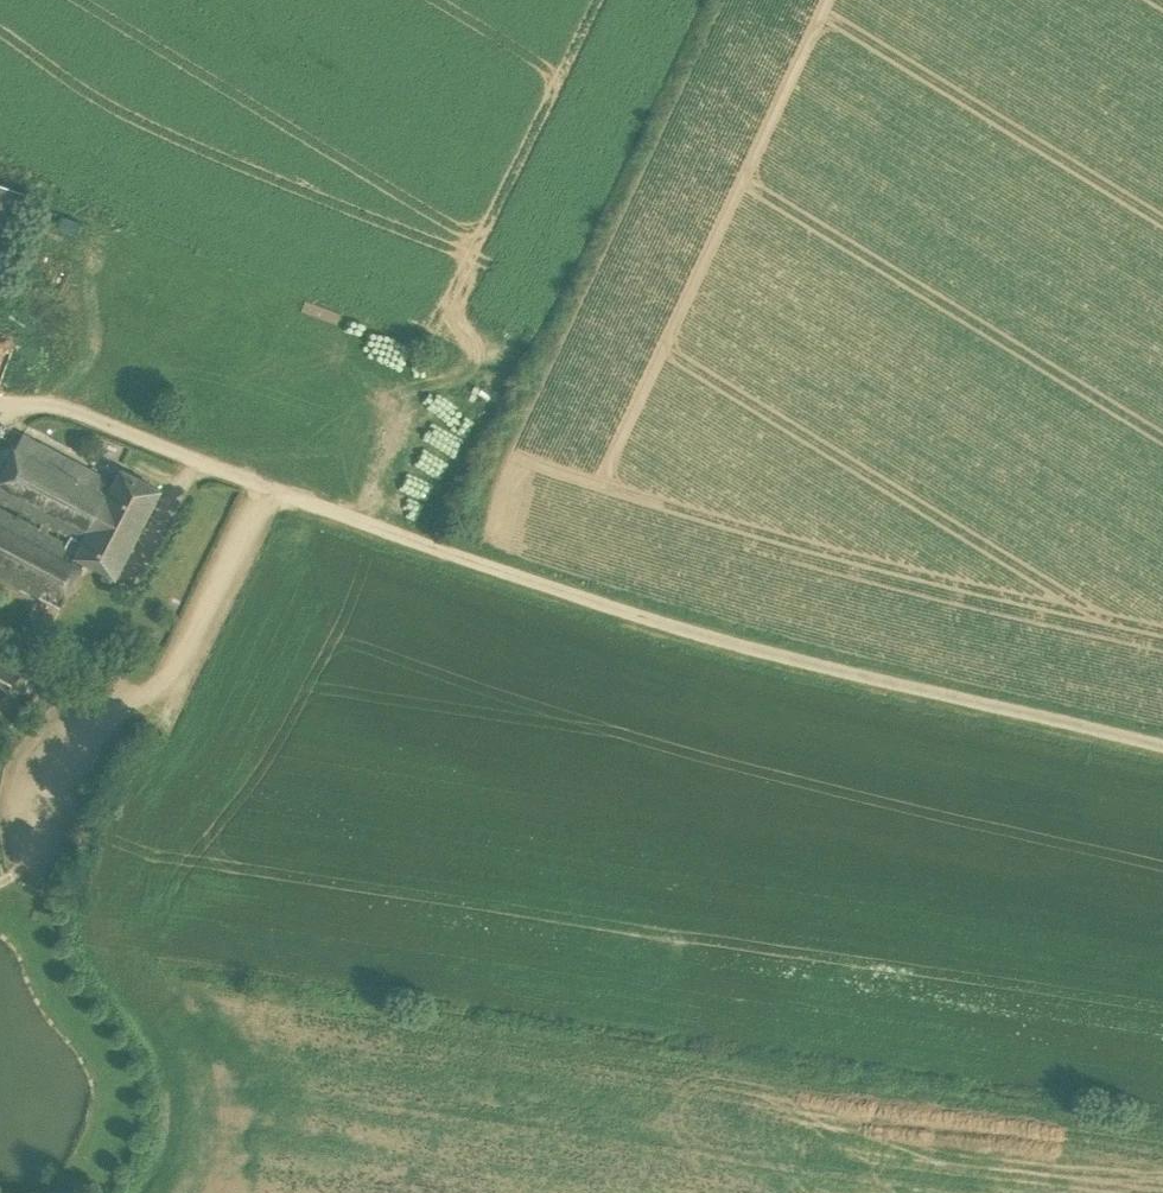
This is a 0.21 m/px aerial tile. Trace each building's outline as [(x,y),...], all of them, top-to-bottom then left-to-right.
[(22,178),(0,171),(0,248),(22,178)] [(116,576),(161,489),(121,468),(115,480),(23,432),(0,477),(0,501),(43,523),(40,528),(0,506),(0,576),(59,607),(83,560),(116,576)]
